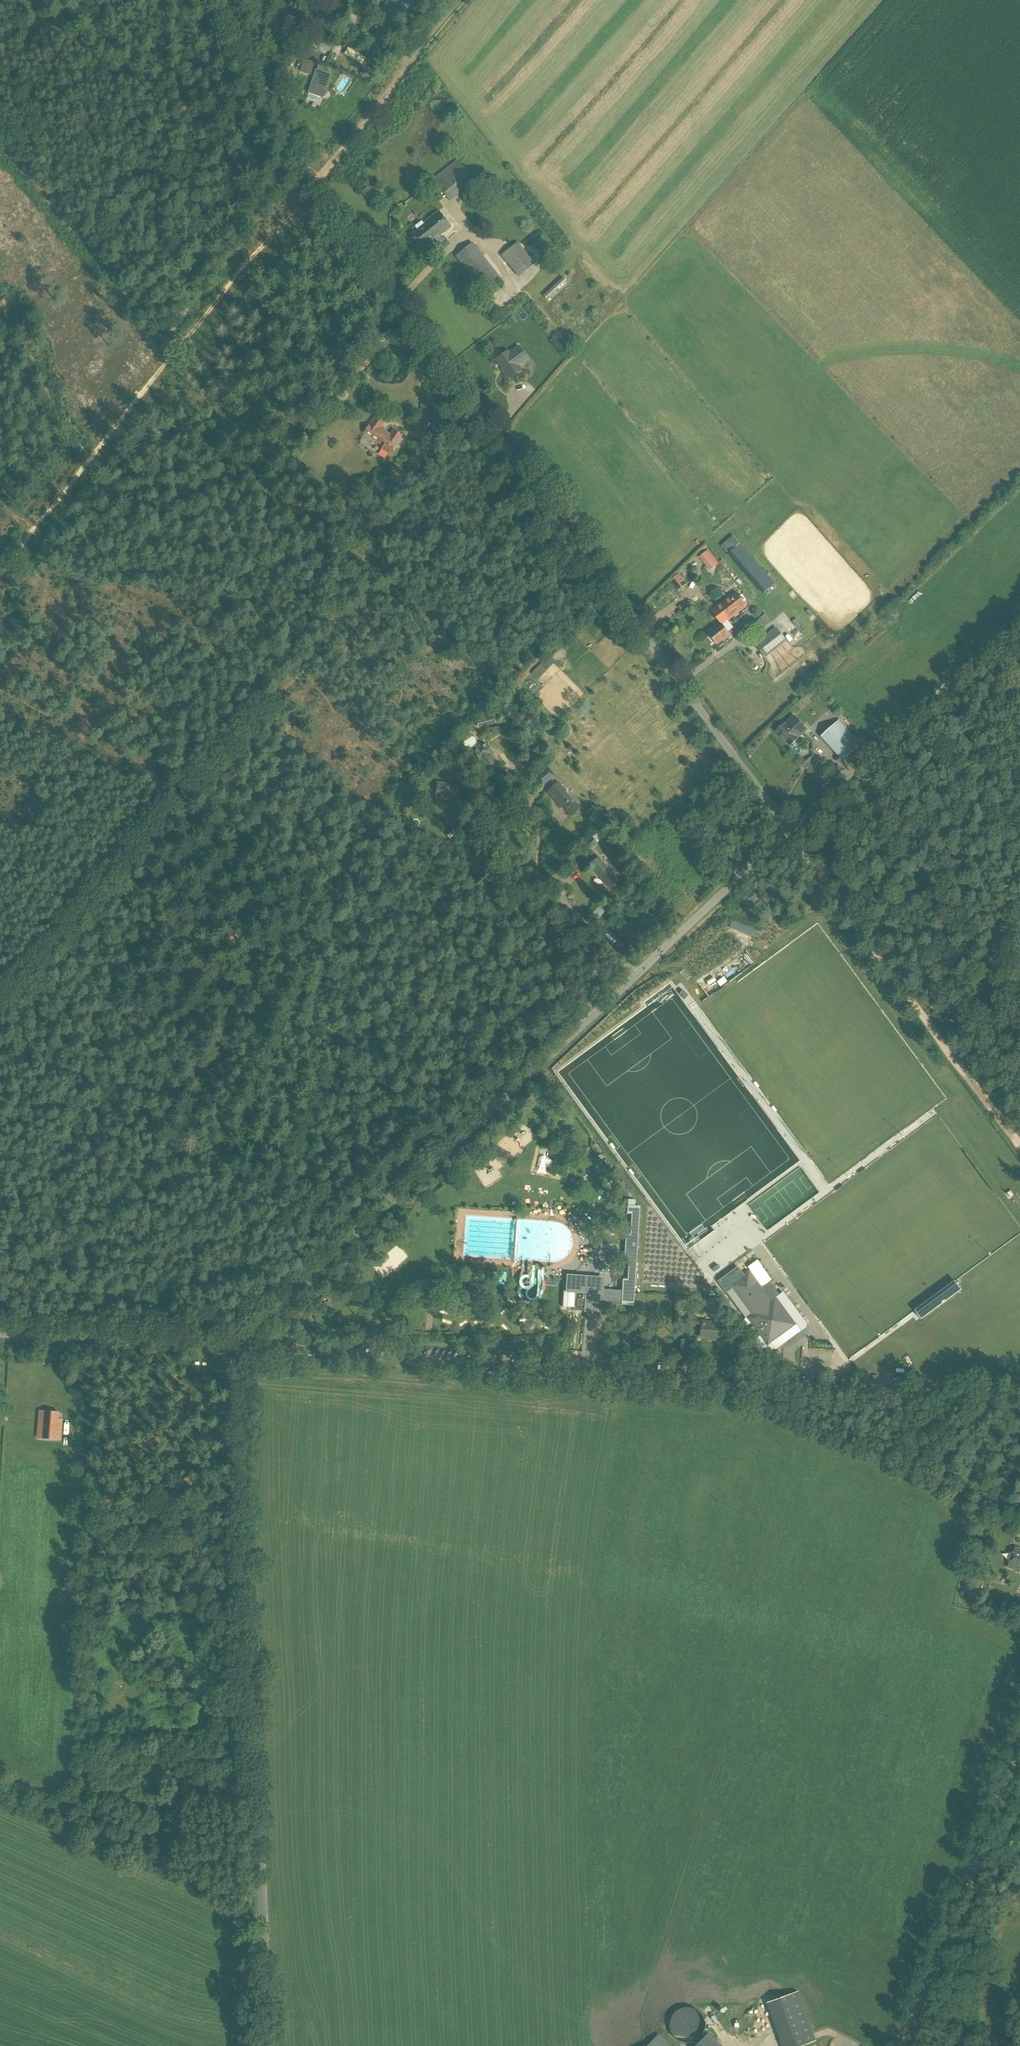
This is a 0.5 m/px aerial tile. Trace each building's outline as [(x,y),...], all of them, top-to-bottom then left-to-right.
[(321,0),(319,8),(324,9),(324,8),(326,9),(327,2),(321,0)] [(322,97),(330,75),(317,70),(309,93),(322,97)] [(366,72),(361,76),(365,81),(370,77),(366,72)] [(450,202),(475,182),(458,160),(433,180),(450,202)] [(368,200),(374,195),(368,187),(361,192),(368,200)] [(414,227),(417,230),(412,234),(422,247),(434,238),(440,246),(446,241),(441,234),(451,227),(439,211),(424,222),(425,224),(424,225),(421,221),(414,227)] [(518,277),(535,263),(518,242),(501,256),(518,277)] [(466,270),(483,256),(472,243),(455,257),(466,270)] [(569,276),(546,296),(551,302),(574,282),(569,276)] [(513,316),(506,321),(510,326),(517,321),(513,316)] [(509,352),(508,350),(494,360),(500,368),(500,369),(508,381),(523,370),(520,366),(529,359),(519,345),(509,352)] [(351,368),(358,374),(373,359),(367,352),(351,368)] [(390,435),(380,428),(384,423),(375,417),(364,433),(383,446),(381,449),(388,454),(402,436),(394,430),(390,435)] [(425,442),(428,435),(418,431),(415,438),(425,442)] [(735,532),(723,544),(729,550),(742,539),(735,532)] [(763,594),(775,584),(740,543),(728,554),(763,594)] [(711,548),(702,555),(712,569),(721,562),(711,548)] [(678,591),(687,585),(679,574),(670,580),(678,591)] [(725,611),(730,618),(747,606),(737,593),(712,611),(716,617),(725,611)] [(681,611),(689,606),(687,602),(678,607),(681,611)] [(728,620),(730,618),(725,611),(716,617),(722,625),(710,634),(718,644),(724,640),(724,641),(731,636),(728,632),(734,628),(728,620)] [(748,618),(753,621),(757,614),(752,611),(748,618)] [(891,626),(901,617),(895,611),(885,620),(891,626)] [(766,633),(776,623),(768,614),(757,625),(766,633)] [(797,628),(801,625),(797,619),(792,622),(797,628)] [(765,658),(787,641),(776,627),(755,645),(765,658)] [(801,635),(799,641),(808,643),(809,637),(801,635)] [(531,674),(538,680),(553,664),(547,658),(531,674)] [(477,728),(496,723),(493,714),(475,718),(477,728)] [(806,730),(793,717),(784,725),(776,732),(790,746),(798,739),(797,739),(806,730)] [(843,761),(862,744),(839,720),(821,737),(843,761)] [(476,743),(468,730),(454,739),(463,753),(466,750),(469,755),(474,751),(475,753),(484,767),(487,765),(490,770),(495,767),(492,761),(495,759),(491,753),(492,753),(487,745),(486,743),(481,745),(478,741),(476,743)] [(813,759),(804,767),(808,771),(817,763),(816,763),(813,759)] [(555,776),(547,767),(534,777),(542,786),(555,776)] [(824,771),(815,779),(819,783),(828,775),(824,771)] [(580,808),(564,791),(566,790),(558,781),(547,791),(555,799),(562,807),(563,806),(572,815),(580,808)] [(457,800),(459,785),(438,782),(436,798),(457,800)] [(587,852),(597,843),(591,837),(581,846),(587,852)] [(611,888),(619,881),(598,857),(591,864),(611,888)] [(592,925),(601,916),(595,910),(586,920),(592,925)] [(710,985),(705,989),(709,995),(714,991),(710,985)] [(685,1000),(689,996),(683,990),(679,994),(685,1000)] [(676,1011),(684,1007),(681,1002),(673,1007),(676,1011)] [(611,1165),(607,1169),(610,1174),(615,1170),(611,1165)] [(638,1228),(640,1206),(635,1206),(636,1200),(628,1200),(627,1214),(632,1214),(631,1228),(631,1235),(626,1234),(625,1259),(629,1259),(628,1280),(623,1279),(622,1291),(608,1290),(604,1290),(603,1300),(603,1301),(604,1301),(611,1302),(611,1304),(633,1306),(634,1297),(634,1292),(638,1228)] [(744,1275),(737,1266),(717,1282),(726,1293),(732,1288),(751,1314),(746,1318),(768,1346),(797,1325),(776,1297),(779,1295),(769,1281),(761,1287),(757,1282),(749,1271),(744,1275)] [(600,1301),(603,1301),(603,1300),(604,1277),(566,1274),(565,1292),(575,1292),(585,1292),(584,1311),(592,1312),(592,1303),(593,1299),(600,1300),(600,1301)] [(915,1311),(921,1319),(962,1289),(956,1281),(915,1310),(915,1311)] [(565,1292),(564,1291),(563,1307),(573,1308),(573,1310),(584,1311),(585,1292),(575,1292),(565,1292)] [(786,1291),(779,1296),(804,1331),(811,1326),(786,1291)] [(721,1339),(723,1322),(696,1321),(696,1316),(689,1315),(688,1327),(701,1328),(700,1338),(708,1338),(708,1340),(715,1341),(715,1339),(721,1339)] [(781,1359),(772,1360),(774,1372),(782,1371),(781,1359)] [(61,1441),(63,1420),(59,1420),(59,1412),(43,1411),(41,1439),(61,1441)] [(1016,1547),(1008,1567),(1019,1572),(1019,1571),(1019,1549),(1016,1547)] [(816,2041),(798,1991),(766,2003),(782,2045),(801,2045),(816,2041)] [(688,2043),(690,2043),(693,2042),(695,2041),(697,2040),(700,2038),(701,2036),(703,2034),(704,2032),(705,2029),(705,2027),(705,2024),(705,2021),(704,2019),(703,2016),(702,2014),(700,2012),(698,2011),(696,2009),(693,2008),(691,2007),(688,2007),(685,2007),(683,2007),(680,2008),(678,2010),(676,2011),(674,2013),(672,2015),(671,2017),(670,2020),(669,2022),(669,2025),(669,2028),(670,2030),(671,2033),(672,2035),(674,2037),(675,2039),(678,2040),(680,2042),(682,2043),(685,2043),(688,2043)] [(659,2034),(647,2045),(670,2045),(659,2034)] [(706,2034),(695,2045),(718,2045),(706,2034)]
